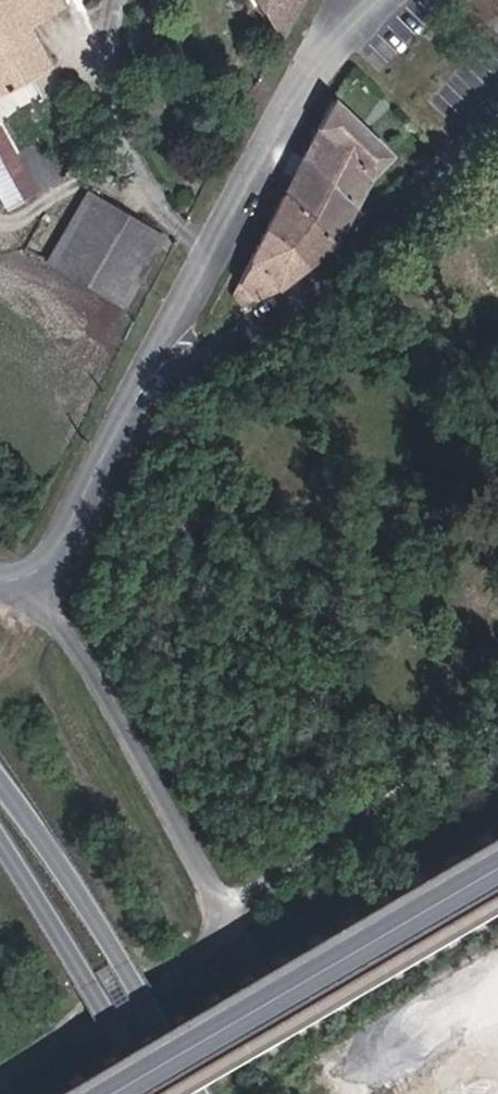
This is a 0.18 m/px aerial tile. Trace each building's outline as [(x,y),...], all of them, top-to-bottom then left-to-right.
[(3,118),(61,87),(15,0),(0,0),(0,113),(3,118)] [(37,41),(77,20),(66,0),(16,0),(37,41)] [(287,48),(314,0),(254,0),(287,48)] [(374,161),(321,104),(290,161),(341,217),(374,161)] [(12,148),(0,154),(0,195),(24,242),(52,228),(45,215),(49,213),(12,148)] [(341,217),(290,161),(269,200),(318,256),(341,217)] [(318,256),(269,200),(251,234),(292,278),(318,256)] [(61,273),(137,313),(177,244),(102,201),(61,273)] [(292,278),(251,234),(220,293),(231,316),(265,301),(292,278)]
